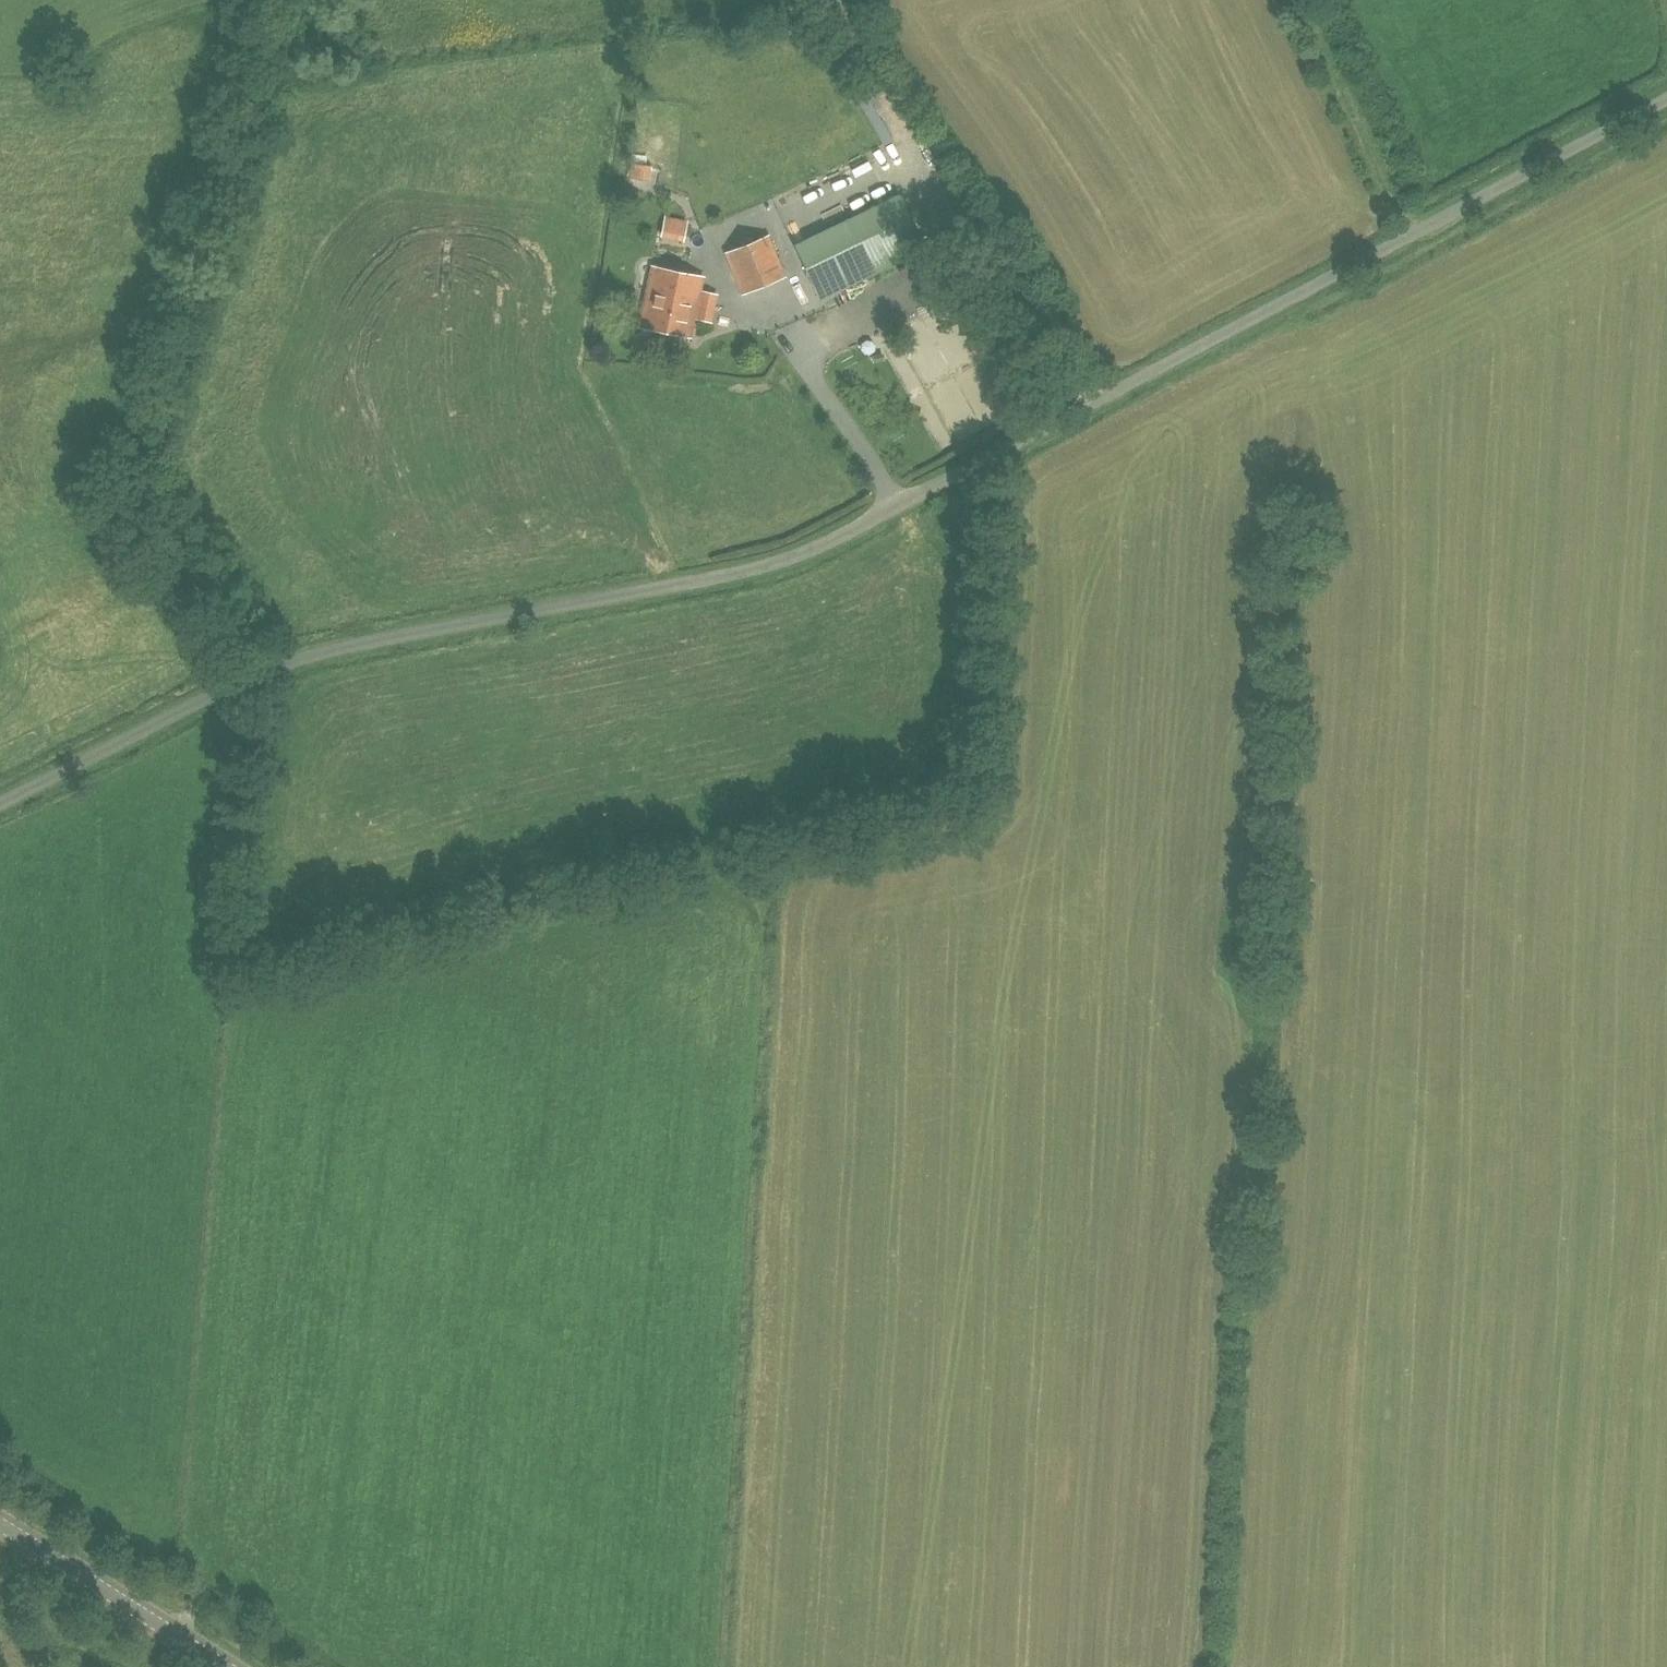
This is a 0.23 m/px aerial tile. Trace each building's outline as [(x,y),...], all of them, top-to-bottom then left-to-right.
[(894,139),(863,86),(854,92),(885,144),(894,139)] [(819,297),(922,247),(897,196),(794,246),(819,297)] [(663,215),(661,241),(684,243),(687,217),(663,215)] [(784,275),(768,235),(727,252),(743,292),(784,275)] [(641,326),(688,336),(701,277),(653,267),(641,326)]
